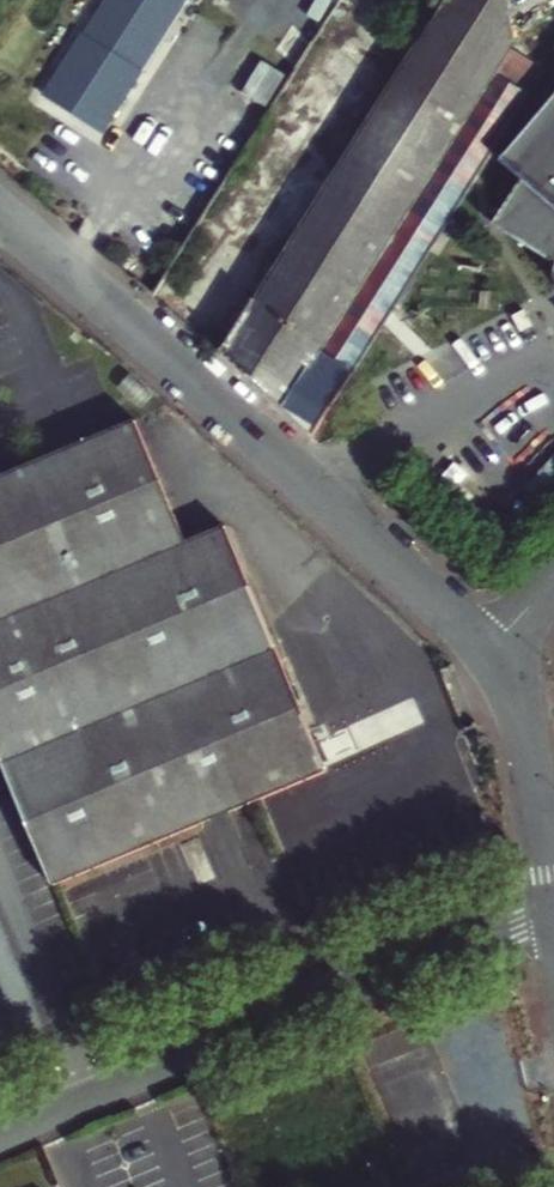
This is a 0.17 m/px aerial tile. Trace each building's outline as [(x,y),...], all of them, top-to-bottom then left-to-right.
[(52,84),(111,121),(188,0),(105,0),(52,84)] [(223,355),(312,437),(539,77),(535,64),(509,48),(513,43),(507,0),(445,0),(415,47),(414,46),(223,355)] [(497,166),(520,181),(492,226),(544,259),(553,265),(553,96),(497,166)] [(56,885),(251,805),(331,772),(232,526),(194,542),(143,419),(0,478),(0,748),(56,885)]
